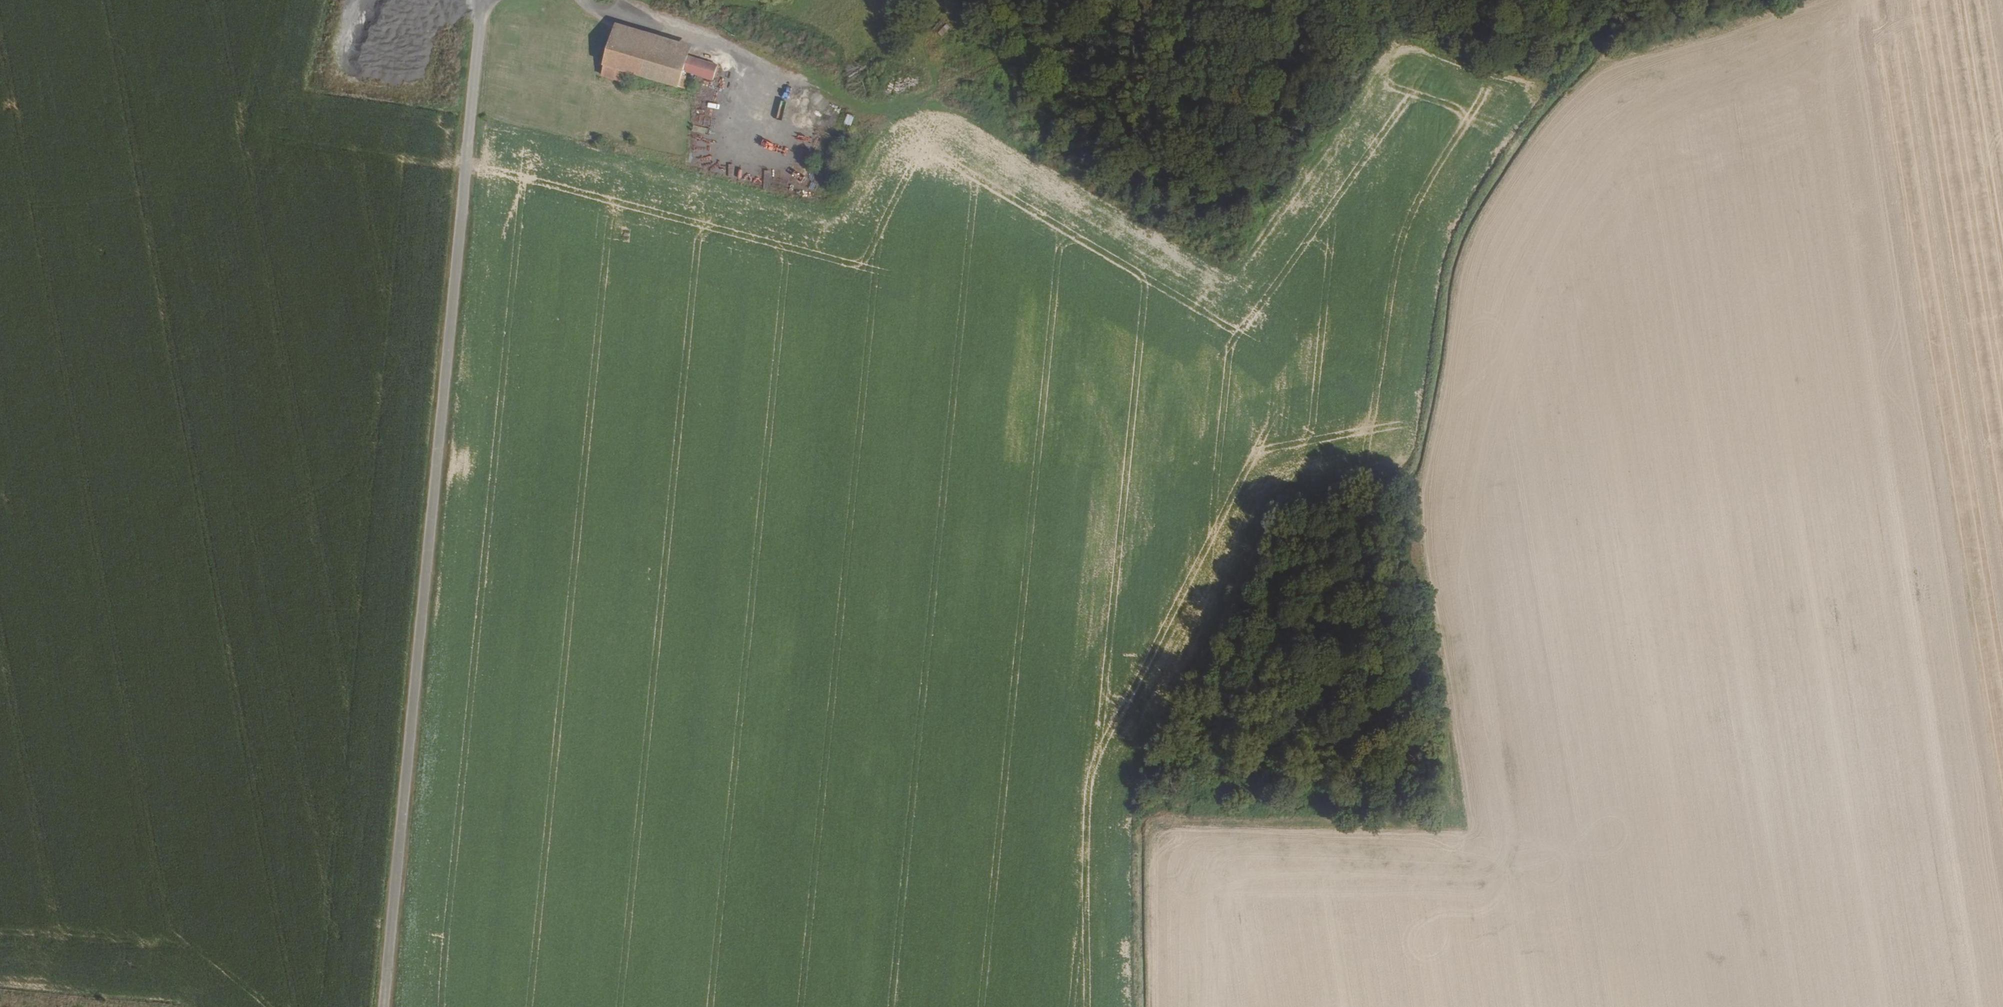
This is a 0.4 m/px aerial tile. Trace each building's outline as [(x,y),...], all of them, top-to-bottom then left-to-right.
[(931,30),(936,34),(944,23),(939,20),(931,30)] [(674,73),(601,52),(592,86),(675,109),(681,92),(699,97),(704,82),(674,73)] [(843,125),(850,126),(851,115),(844,115),(843,125)] [(743,161),(742,176),(750,176),(750,161),(743,161)]
